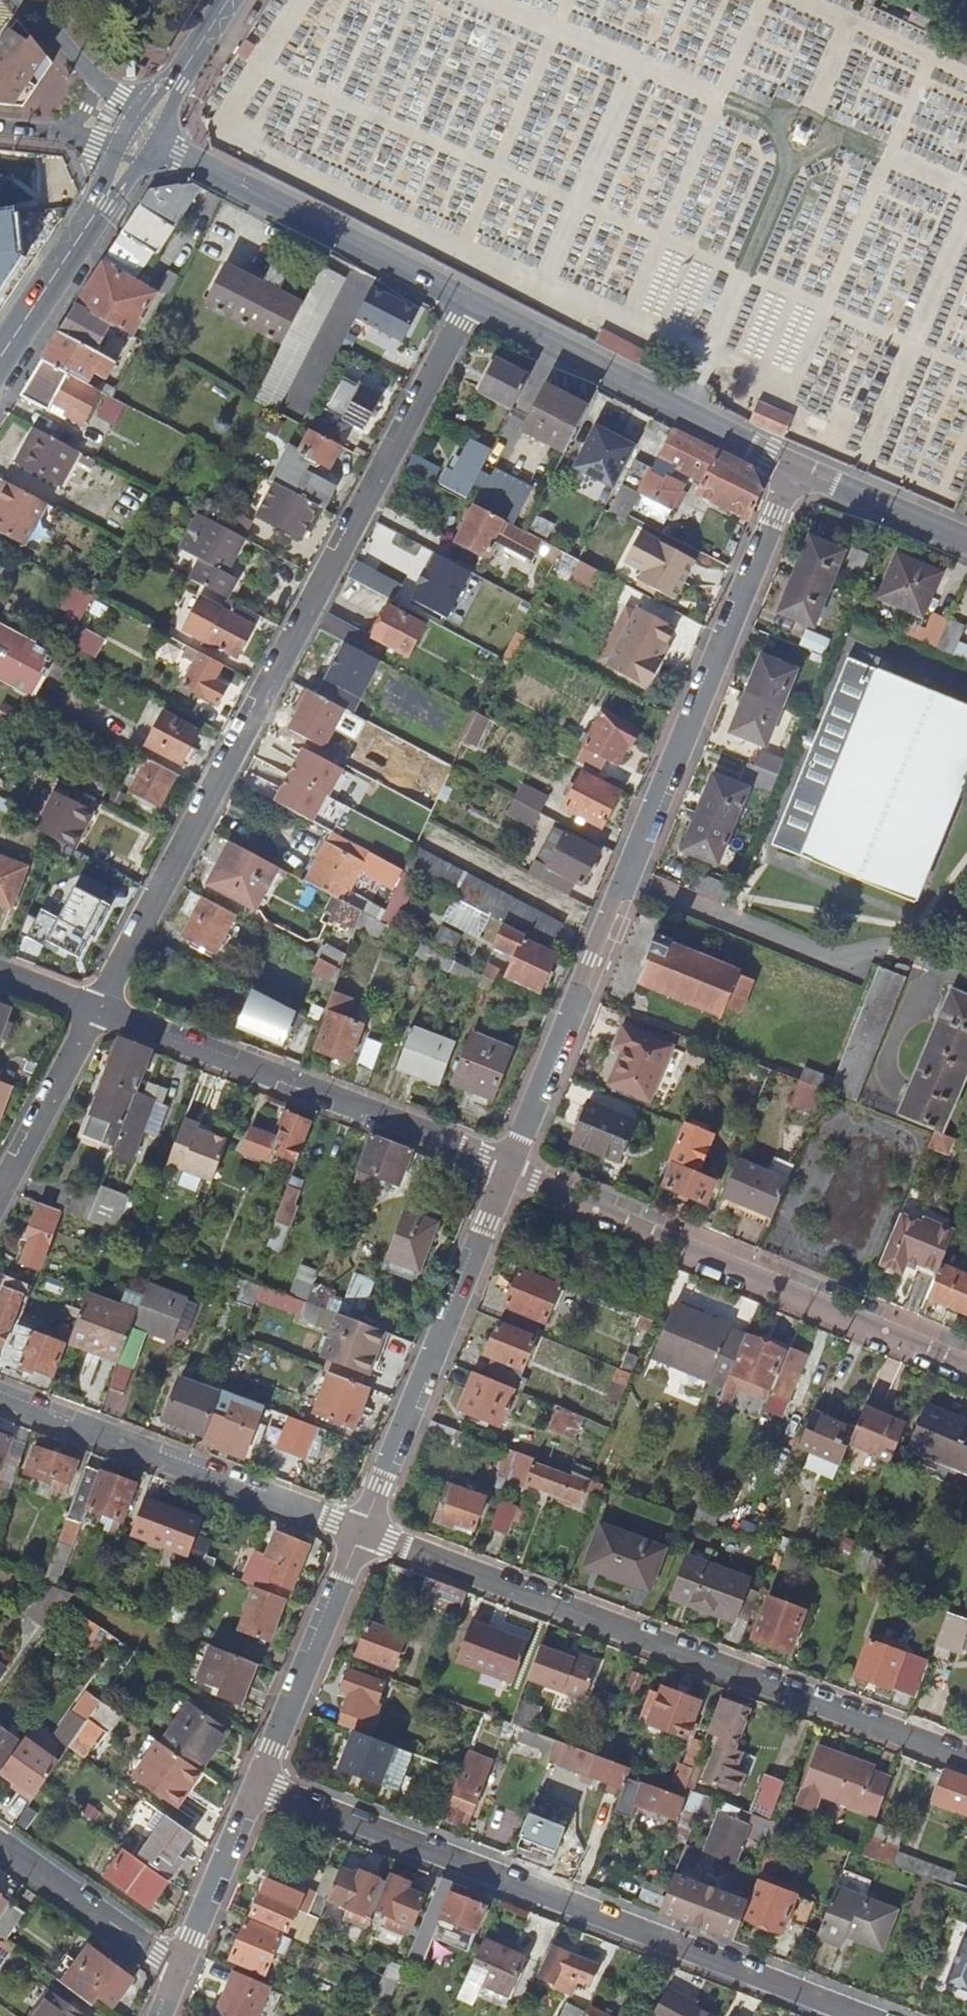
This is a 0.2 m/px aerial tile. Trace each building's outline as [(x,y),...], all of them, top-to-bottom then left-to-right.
[(0,47),(0,105),(12,106),(47,57),(17,21),(6,38),(0,34),(0,46),(0,47)] [(47,57),(12,106),(23,107),(53,64),(47,57)] [(156,250),(198,185),(191,181),(150,188),(42,359),(88,383),(92,375),(105,380),(115,362),(95,351),(111,323),(131,333),(156,291),(129,276),(148,247),(156,250)] [(330,270),(337,256),(327,251),(301,302),(280,341),(251,397),(272,408),(342,276),(330,270)] [(273,338),(280,341),(301,302),(275,289),(263,283),(225,264),(204,303),(211,307),(211,309),(218,313),(219,311),(235,319),(234,321),(243,326),(245,324),(263,334),(262,335),(271,340),(273,338)] [(271,267),(263,283),(275,289),(283,274),(271,267)] [(354,315),(400,339),(416,309),(370,285),(354,315)] [(599,326),(591,340),(607,348),(615,335),(599,326)] [(642,348),(615,335),(607,348),(635,362),(642,348)] [(81,423),(100,389),(88,383),(42,359),(21,396),(64,420),(66,416),(81,423)] [(480,390),(512,407),(528,374),(497,359),(480,390)] [(362,427),(379,394),(339,373),(322,406),(362,427)] [(522,429),(565,451),(587,405),(545,385),(522,429)] [(112,421),(122,401),(113,396),(108,393),(98,414),(112,421)] [(758,398),(748,420),(767,429),(783,436),(793,414),(758,398)] [(304,409),(297,421),(309,428),(319,433),(326,422),(304,409)] [(575,465),(615,486),(636,445),(621,437),(613,433),(616,425),(600,417),(575,465)] [(613,433),(621,437),(625,430),(616,425),(613,433)] [(62,482),(79,450),(34,426),(17,459),(62,482)] [(697,492),(748,518),(761,486),(753,467),(673,426),(659,455),(681,466),(679,470),(702,482),(697,492)] [(327,464),(338,443),(319,433),(309,428),(297,449),(290,446),(287,450),(284,450),(270,479),(320,506),(329,489),(312,479),(310,475),(303,471),(307,462),(319,467),(323,465),(324,462),(327,464)] [(441,483),(467,497),(471,488),(482,466),(490,451),(469,441),(454,473),(448,471),(441,483)] [(625,519),(631,506),(637,493),(670,509),(682,485),(633,459),(607,511),(625,519)] [(491,473),(482,466),(471,488),(517,512),(533,485),(495,467),(491,473)] [(5,479),(0,489),(0,531),(26,544),(48,502),(5,479)] [(313,517),(320,506),(270,479),(268,479),(255,505),(268,512),(265,519),(299,537),(310,516),(313,517)] [(663,523),(670,509),(637,493),(631,506),(663,523)] [(554,559),(560,549),(475,504),(472,509),(468,508),(462,518),(464,522),(465,523),(456,542),(483,557),(484,556),(489,559),(499,541),(531,558),(535,550),(550,558),(554,559)] [(227,507),(218,523),(242,535),(246,538),(254,522),(227,507)] [(223,570),(242,535),(218,523),(205,516),(187,551),(199,558),(189,576),(225,595),(226,595),(235,578),(223,570)] [(673,598),(694,558),(640,530),(625,560),(644,570),(638,580),(673,598)] [(811,537),(796,573),(827,587),(842,549),(811,537)] [(846,569),(858,574),(867,553),(856,547),(846,569)] [(411,599),(446,618),(470,572),(435,553),(426,570),(424,569),(416,583),(419,585),(411,599)] [(878,596),(920,614),(938,573),(895,555),(878,596)] [(401,585),(356,560),(348,576),(392,600),(401,585)] [(813,622),(827,587),(796,573),(781,609),(813,622)] [(252,622),(257,612),(226,595),(225,595),(219,606),(202,597),(186,628),(236,655),(253,623),(252,622)] [(666,644),(675,627),(637,607),(607,664),(648,686),(661,660),(654,657),(662,642),(666,644)] [(373,637),(328,613),(319,629),(344,642),(366,654),(375,638),(407,655),(423,625),(389,608),(373,637)] [(912,624),(907,635),(936,648),(948,619),(931,612),(924,628),(912,624)] [(962,625),(948,619),(936,648),(950,654),(962,625)] [(10,626),(0,621),(0,645),(10,626)] [(87,628),(79,646),(98,654),(106,636),(87,628)] [(344,642),(316,694),(343,708),(351,713),(379,661),(366,654),(344,642)] [(212,678),(220,662),(186,644),(182,651),(195,659),(183,683),(216,701),(224,685),(212,678)] [(762,656),(747,693),(779,705),(794,669),(762,656)] [(913,901),(966,767),(966,705),(847,656),(770,843),(913,901)] [(369,715),(445,752),(469,705),(393,667),(369,715)] [(322,748),(343,708),(316,694),(309,691),(288,731),(322,748)] [(764,741),(779,705),(747,693),(733,728),(764,741)] [(631,743),(638,729),(600,709),(575,758),(600,771),(607,756),(618,761),(628,743),(631,743)] [(147,743),(181,761),(197,729),(163,711),(147,743)] [(485,728),(490,718),(477,712),(473,721),(485,728)] [(478,743),(485,728),(473,721),(465,737),(478,743)] [(301,748),(287,774),(325,794),(327,795),(341,770),(301,748)] [(754,765),(778,774),(784,758),(761,748),(754,765)] [(405,796),(432,810),(452,765),(425,751),(405,796)] [(157,804),(175,772),(147,756),(130,790),(157,804)] [(742,780),(771,791),(778,774),(754,765),(748,762),(742,780)] [(565,806),(601,825),(619,792),(582,772),(565,806)] [(273,800),(311,820),(325,794),(287,774),(273,800)] [(713,775),(699,811),(730,824),(745,788),(713,775)] [(524,785),(517,796),(542,809),(548,797),(524,785)] [(55,791),(35,827),(54,837),(72,847),(91,810),(55,791)] [(715,860),(730,824),(699,811),(684,848),(715,860)] [(342,898),(343,900),(357,908),(362,910),(366,912),(372,904),(355,895),(347,897),(345,895),(369,851),(330,830),(305,878),(342,898)] [(539,857),(531,872),(569,892),(575,881),(582,883),(600,850),(566,831),(549,863),(539,857)] [(253,907),(276,865),(229,840),(208,883),(253,907)] [(8,906),(24,866),(0,856),(0,903),(8,906)] [(396,879),(401,868),(378,856),(373,867),(396,879)] [(703,875),(697,891),(726,903),(732,887),(703,875)] [(78,956),(89,934),(93,936),(112,898),(81,883),(74,879),(60,911),(42,902),(25,937),(42,945),(45,940),(78,956)] [(213,951),(232,913),(200,896),(180,933),(213,951)] [(343,900),(336,896),(327,912),(349,924),(357,908),(343,900)] [(454,898),(445,920),(483,934),(491,912),(454,898)] [(379,936),(386,922),(380,919),(366,912),(362,910),(356,924),(379,936)] [(506,976),(540,991),(556,953),(523,939),(524,935),(504,927),(495,947),(515,957),(506,976)] [(730,1008),(740,1011),(752,980),(738,974),(739,970),(670,943),(671,940),(654,934),(648,949),(651,951),(638,982),(721,1015),(723,1010),(729,1012),(730,1008)] [(311,969),(334,982),(339,969),(317,957),(311,969)] [(450,970),(477,985),(482,973),(455,959),(450,970)] [(901,959),(895,971),(907,976),(911,963),(901,959)] [(489,962),(482,973),(495,980),(496,980),(502,970),(489,962)] [(806,1067),(801,1078),(804,1080),(827,1088),(845,1095),(858,1100),(907,976),(895,971),(882,966),(837,1080),(806,1067)] [(489,991),(495,980),(482,973),(477,985),(489,991)] [(280,1039),(293,1009),(253,988),(240,1019),(260,1028),(259,1031),(280,1039)] [(941,1131),(966,1069),(966,995),(951,988),(899,1113),(941,1131)] [(349,999),(330,992),(322,1013),(329,1016),(315,1049),(347,1061),(359,1026),(334,1017),(337,1009),(344,1011),(349,999)] [(5,1039),(11,1023),(5,1020),(10,1008),(0,1004),(0,1037),(5,1039)] [(319,1023),(306,1016),(296,1041),(310,1046),(319,1023)] [(395,1068),(438,1085),(455,1042),(410,1025),(395,1068)] [(599,1076),(654,1098),(674,1048),(623,1026),(616,1044),(613,1043),(599,1076)] [(451,1082),(490,1099),(510,1048),(472,1033),(451,1082)] [(101,1142),(113,1147),(132,1093),(142,1097),(147,1082),(138,1079),(147,1050),(118,1039),(89,1113),(109,1121),(101,1142)] [(355,1064),(370,1071),(380,1044),(365,1039),(355,1064)] [(798,1098),(819,1106),(827,1088),(804,1080),(798,1098)] [(0,1113),(10,1085),(0,1081),(0,1113)] [(150,1100),(142,1097),(132,1093),(113,1147),(110,1153),(128,1159),(150,1100)] [(573,1142),(618,1161),(636,1119),(590,1100),(573,1142)] [(310,1123),(287,1115),(278,1140),(250,1130),(241,1154),(260,1161),(260,1159),(270,1162),(273,1154),(296,1162),(296,1161),(310,1123)] [(199,1124),(183,1118),(165,1164),(212,1181),(227,1140),(197,1129),(199,1124)] [(665,1186),(706,1203),(715,1180),(695,1172),(697,1168),(692,1166),(708,1128),(691,1121),(665,1186)] [(954,1136),(935,1129),(929,1144),(949,1151),(954,1136)] [(403,1169),(411,1150),(371,1135),(352,1186),(362,1189),(368,1174),(393,1183),(399,1167),(403,1169)] [(738,1159),(737,1163),(722,1197),(772,1218),(788,1180),(738,1159)] [(291,1186),(288,1185),(275,1221),(278,1222),(266,1253),(279,1258),(290,1228),(288,1228),(296,1206),(292,1204),(300,1180),(293,1178),(291,1186)] [(63,1184),(54,1206),(62,1209),(64,1210),(87,1219),(95,1195),(63,1184)] [(126,1194),(99,1184),(95,1195),(87,1219),(110,1228),(114,1229),(126,1194)] [(39,1268),(62,1209),(54,1206),(38,1200),(25,1233),(29,1236),(19,1260),(39,1268)] [(438,1222),(405,1209),(386,1257),(420,1270),(438,1222)] [(955,1231),(924,1218),(922,1223),(900,1213),(879,1263),(903,1273),(908,1259),(938,1272),(940,1266),(942,1261),(955,1231)] [(304,1266),(292,1296),(308,1302),(319,1271),(304,1266)] [(940,1266),(938,1272),(929,1292),(927,1296),(966,1313),(966,1277),(940,1266)] [(508,1305),(502,1320),(535,1333),(539,1320),(543,1320),(558,1284),(520,1268),(505,1305),(508,1305)] [(344,1303),(363,1311),(376,1279),(357,1271),(344,1303)] [(26,1300),(32,1285),(26,1282),(24,1288),(20,1287),(16,1297),(26,1300)] [(190,1301),(148,1285),(138,1311),(133,1324),(174,1341),(190,1301)] [(69,1341),(119,1360),(133,1324),(138,1311),(87,1291),(74,1328),(69,1341)] [(3,1343),(18,1303),(0,1296),(0,1342),(3,1343)] [(652,1357),(683,1369),(704,1317),(673,1304),(652,1357)] [(391,1318),(367,1309),(362,1322),(386,1331),(391,1318)] [(369,1374),(386,1331),(362,1322),(341,1314),(324,1358),(369,1374)] [(727,1326),(704,1317),(683,1369),(724,1386),(744,1336),(726,1330),(727,1326)] [(489,1360),(483,1375),(513,1387),(534,1335),(498,1321),(483,1357),(489,1360)] [(64,1342),(68,1343),(69,1341),(74,1328),(55,1322),(51,1330),(39,1327),(38,1331),(16,1324),(3,1359),(32,1371),(33,1368),(53,1374),(64,1342)] [(783,1350),(745,1334),(744,1336),(724,1386),(717,1405),(727,1409),(737,1386),(734,1384),(737,1376),(767,1388),(783,1350)] [(807,1354),(790,1347),(770,1395),(788,1402),(807,1354)] [(133,1369),(118,1363),(109,1388),(122,1394),(133,1369)] [(498,1425),(513,1387),(483,1375),(473,1370),(457,1408),(498,1425)] [(353,1429),(369,1387),(329,1372),(314,1412),(353,1429)] [(209,1414),(212,1415),(220,1396),(220,1394),(180,1379),(164,1419),(202,1433),(209,1414)] [(269,1412),(269,1408),(222,1391),(220,1394),(220,1396),(235,1401),(234,1404),(263,1416),(261,1419),(281,1427),(266,1439),(292,1449),(301,1424),(269,1412)] [(235,1401),(220,1396),(212,1415),(203,1440),(205,1442),(209,1447),(216,1447),(235,1455),(243,1436),(248,1439),(255,1437),(261,1419),(263,1416),(234,1404),(235,1401)] [(571,1437),(581,1415),(555,1405),(546,1426),(571,1437)] [(906,1423),(863,1405),(854,1428),(848,1442),(891,1460),(906,1423)] [(966,1469),(966,1422),(927,1406),(911,1447),(966,1469)] [(799,1443),(840,1461),(848,1442),(854,1428),(813,1410),(799,1443)] [(448,1442),(454,1427),(431,1418),(425,1433),(448,1442)] [(317,1429),(301,1424),(292,1449),(307,1455),(317,1429)] [(1,1467),(12,1436),(0,1432),(0,1467),(1,1467)] [(27,1465),(69,1481),(77,1460),(34,1444),(27,1465)] [(493,1485),(502,1489),(505,1479),(516,1450),(504,1446),(497,1466),(500,1468),(493,1485)] [(534,1462),(535,1457),(516,1450),(505,1479),(521,1485),(525,1484),(526,1482),(534,1462)] [(585,1490),(600,1495),(605,1483),(589,1477),(572,1471),(570,1476),(534,1462),(526,1482),(580,1501),(585,1490)] [(99,1469),(85,1464),(43,1579),(46,1580),(56,1584),(79,1520),(83,1521),(89,1508),(109,1515),(107,1520),(119,1524),(136,1481),(101,1468),(99,1469)] [(435,1520),(453,1526),(455,1522),(472,1528),(484,1497),(448,1484),(435,1520)] [(129,1532),(188,1555),(202,1518),(183,1511),(177,1514),(168,1510),(165,1504),(143,1495),(129,1532)] [(512,1535),(524,1507),(503,1498),(491,1526),(512,1535)] [(471,1533),(472,1528),(455,1522),(453,1526),(471,1533)] [(617,1574),(649,1587),(664,1547),(602,1523),(588,1562),(615,1572),(617,1574)] [(276,1529),(265,1554),(277,1560),(269,1579),(257,1573),(254,1572),(250,1583),(252,1584),(284,1596),(287,1597),(309,1542),(276,1529)] [(265,1554),(257,1573),(269,1579),(277,1560),(265,1554)] [(732,1615),(743,1587),(746,1579),(688,1557),(673,1596),(731,1618),(732,1615)] [(458,1612),(465,1591),(425,1576),(417,1598),(458,1612)] [(268,1639),(284,1596),(252,1584),(236,1628),(268,1639)] [(758,1593),(743,1587),(732,1615),(748,1621),(758,1593)] [(752,1639),(787,1652),(802,1611),(768,1598),(752,1639)] [(948,1611),(939,1636),(966,1647),(966,1618),(948,1611)] [(456,1660),(512,1680),(527,1641),(501,1631),(499,1634),(489,1631),(490,1627),(471,1620),(456,1660)] [(355,1655),(391,1667),(402,1635),(367,1622),(355,1655)] [(854,1675),(915,1698),(929,1663),(867,1641),(854,1675)] [(237,1706),(256,1661),(207,1642),(192,1679),(205,1684),(203,1692),(237,1706)] [(539,1644),(526,1677),(582,1698),(597,1661),(574,1652),(572,1657),(539,1644)] [(339,1691),(346,1694),(334,1722),(353,1730),(366,1735),(372,1721),(378,1705),(374,1703),(381,1684),(346,1670),(339,1691)] [(687,1734),(693,1736),(697,1726),(692,1723),(700,1701),(663,1688),(660,1693),(651,1690),(640,1722),(686,1739),(687,1734)] [(750,1709),(721,1698),(707,1734),(720,1738),(704,1781),(738,1793),(745,1773),(736,1769),(742,1751),(735,1748),(739,1739),(743,1741),(745,1734),(741,1732),(750,1709)] [(529,1731),(539,1706),(518,1699),(509,1723),(514,1725),(529,1731)] [(107,1732),(120,1714),(99,1700),(84,1720),(66,1745),(81,1754),(91,1741),(96,1742),(105,1731),(107,1732)] [(197,1768),(207,1755),(202,1750),(219,1727),(186,1703),(159,1741),(197,1768)] [(54,1735),(66,1745),(84,1720),(71,1711),(54,1735)] [(0,1765),(18,1740),(0,1727),(0,1765)] [(224,1730),(219,1727),(202,1750),(207,1755),(224,1730)] [(398,1791),(413,1753),(366,1735),(353,1730),(339,1768),(398,1791)] [(0,1765),(0,1772),(31,1794),(36,1787),(56,1758),(22,1734),(18,1740),(0,1765)] [(679,1765),(672,1784),(686,1789),(704,1742),(694,1738),(688,1756),(692,1758),(688,1767),(679,1765)] [(174,1806),(199,1770),(197,1768),(159,1741),(157,1740),(132,1776),(174,1806)] [(619,1786),(626,1767),(596,1756),(554,1740),(547,1759),(553,1761),(556,1753),(583,1762),(580,1771),(619,1786)] [(891,1777),(873,1770),(875,1766),(842,1753),(840,1758),(832,1755),(833,1753),(831,1749),(818,1744),(795,1804),(814,1811),(820,1794),(876,1816),(891,1777)] [(490,1763),(465,1752),(458,1770),(452,1787),(455,1789),(444,1818),(465,1827),(490,1763)] [(966,1813),(966,1779),(961,1777),(944,1770),(933,1800),(966,1813)] [(752,1813),(771,1820),(784,1782),(765,1776),(752,1813)] [(680,1799),(625,1778),(612,1811),(628,1817),(633,1805),(673,1820),(680,1799)] [(673,1839),(685,1844),(696,1814),(703,1796),(690,1791),(673,1839)] [(705,1818),(714,1799),(703,1796),(696,1814),(705,1818)] [(733,1819),(737,1808),(724,1803),(705,1851),(716,1856),(732,1862),(746,1825),(733,1819)] [(32,1811),(23,1805),(11,1821),(21,1828),(32,1811)] [(521,1854),(520,1860),(553,1873),(562,1876),(570,1856),(553,1850),(560,1830),(547,1826),(552,1812),(534,1805),(522,1837),(519,1837),(514,1850),(521,1854)] [(748,1837),(768,1845),(776,1823),(774,1822),(751,1813),(749,1820),(754,1822),(748,1837)] [(173,1856),(190,1831),(167,1815),(141,1853),(169,1874),(179,1860),(173,1856)] [(896,1848),(868,1837),(861,1855),(921,1877),(926,1879),(931,1881),(933,1882),(950,1888),(954,1876),(894,1854),(896,1848)] [(699,1849),(685,1844),(658,1913),(698,1928),(731,1940),(746,1902),(694,1881),(696,1873),(691,1871),(699,1849)] [(782,1850),(768,1845),(755,1878),(754,1880),(758,1882),(743,1918),(779,1933),(785,1922),(804,1929),(814,1903),(763,1884),(771,1865),(776,1866),(782,1850)] [(148,1905),(166,1878),(123,1848),(104,1875),(148,1905)] [(728,1871),(732,1862),(716,1856),(713,1865),(728,1871)] [(355,1874),(338,1867),(324,1898),(346,1907),(341,1917),(365,1927),(385,1881),(357,1870),(355,1874)] [(729,1883),(750,1891),(754,1880),(755,1878),(734,1871),(729,1883)] [(383,1927),(402,1934),(406,1923),(410,1925),(422,1897),(405,1889),(406,1883),(390,1877),(376,1910),(388,1915),(383,1927)] [(422,1959),(434,1931),(439,1920),(473,1933),(483,1908),(450,1894),(454,1883),(440,1877),(408,1953),(422,1959)] [(283,1927),(283,1931),(306,1941),(316,1917),(307,1913),(315,1893),(302,1887),(298,1892),(265,1879),(251,1913),(283,1927)] [(895,1911),(835,1887),(815,1937),(840,1948),(844,1934),(881,1949),(895,1911)] [(9,1902),(0,1896),(0,1914),(9,1902)] [(9,1902),(0,1914),(0,1940),(4,1943),(24,1914),(9,1902)] [(230,1958),(264,1974),(272,1954),(283,1958),(292,1940),(245,1920),(230,1958)] [(468,1946),(473,1933),(439,1920),(434,1931),(468,1946)] [(963,1934),(944,1983),(966,1992),(966,1935),(963,1934)] [(523,1958),(481,1939),(455,1996),(472,2003),(480,1986),(506,1996),(523,1958)] [(97,1994),(112,2005),(132,1978),(86,1945),(61,1981),(90,2002),(97,1994)] [(574,1981),(586,1986),(595,1966),(550,1946),(537,1977),(550,1984),(549,1987),(568,1995),(574,1981)] [(214,2015),(257,2015),(270,1986),(233,1970),(214,2015)] [(665,1985),(649,2015),(714,2015),(686,2001),(688,1998),(665,1985)] [(586,2007),(565,2001),(560,2015),(583,2015),(586,2007)] [(516,2009),(503,2004),(498,2015),(513,2015),(516,2009)] [(590,2007),(585,2015),(607,2015),(590,2007)]
